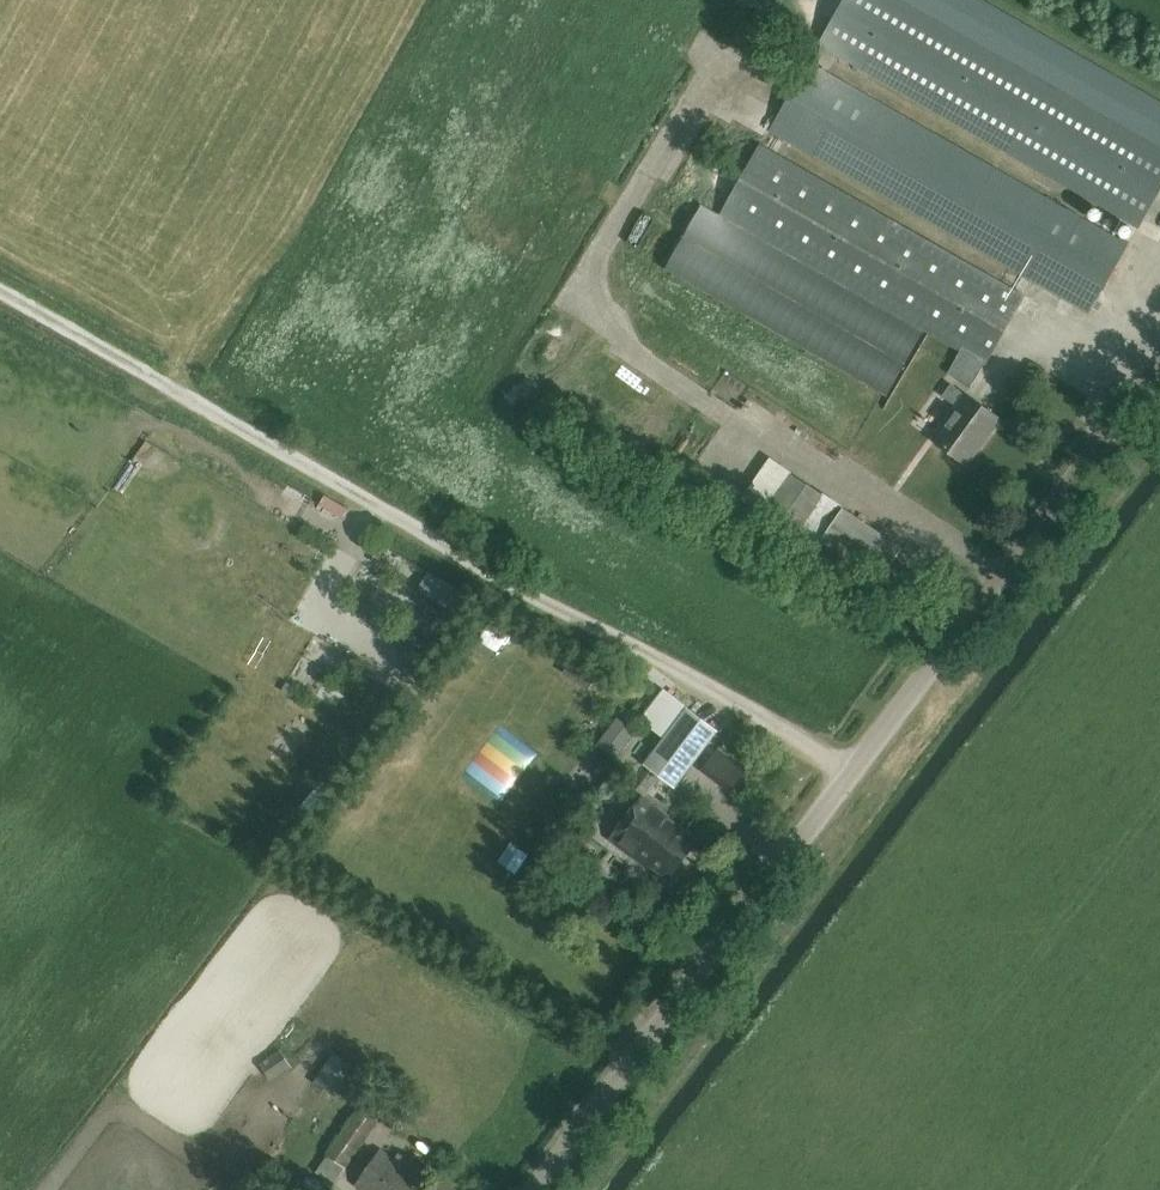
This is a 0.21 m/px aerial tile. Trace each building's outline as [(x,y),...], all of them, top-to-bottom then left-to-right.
[(896,0),(845,0),(819,47),(1138,229),(1159,190),(1159,151),(896,0)] [(1127,247),(809,62),(770,130),(1088,315),(1092,308),(1097,311),(1104,298),(1099,295),(1127,247)] [(1023,297),(755,147),(715,219),(956,353),(946,377),(969,390),(983,365),(985,366),(1023,297)] [(849,325),(842,337),(863,348),(869,336),(849,325)] [(875,412),(885,390),(873,385),(863,407),(875,412)] [(967,397),(951,385),(942,397),(958,409),(934,442),(966,464),(998,419),(967,397),(967,396),(967,397)] [(902,548),(791,474),(769,507),(880,581),(902,548)] [(347,547),(365,508),(327,491),(310,530),(347,547)] [(262,548),(274,539),(265,527),(253,535),(262,548)] [(460,614),(472,592),(432,572),(421,594),(460,614)] [(322,635),(296,677),(313,687),(328,661),(351,675),(361,659),(322,635)] [(719,731),(688,707),(644,765),(675,788),(719,731)] [(604,743),(622,760),(646,734),(627,717),(604,743)] [(668,816),(645,798),(612,840),(647,868),(649,864),(667,878),(695,842),(666,819),(668,816)] [(604,861),(589,871),(597,884),(612,874),(604,861)] [(264,1056),(272,1069),(293,1057),(285,1043),(264,1056)] [(356,1068),(335,1053),(314,1084),(336,1098),(356,1068)] [(283,1082),(300,1066),(291,1057),(274,1073),(283,1082)] [(380,1120),(362,1107),(328,1155),(346,1168),(380,1120)] [(379,1151),(355,1185),(362,1189),(409,1189),(422,1171),(397,1152),(392,1160),(379,1151)]
